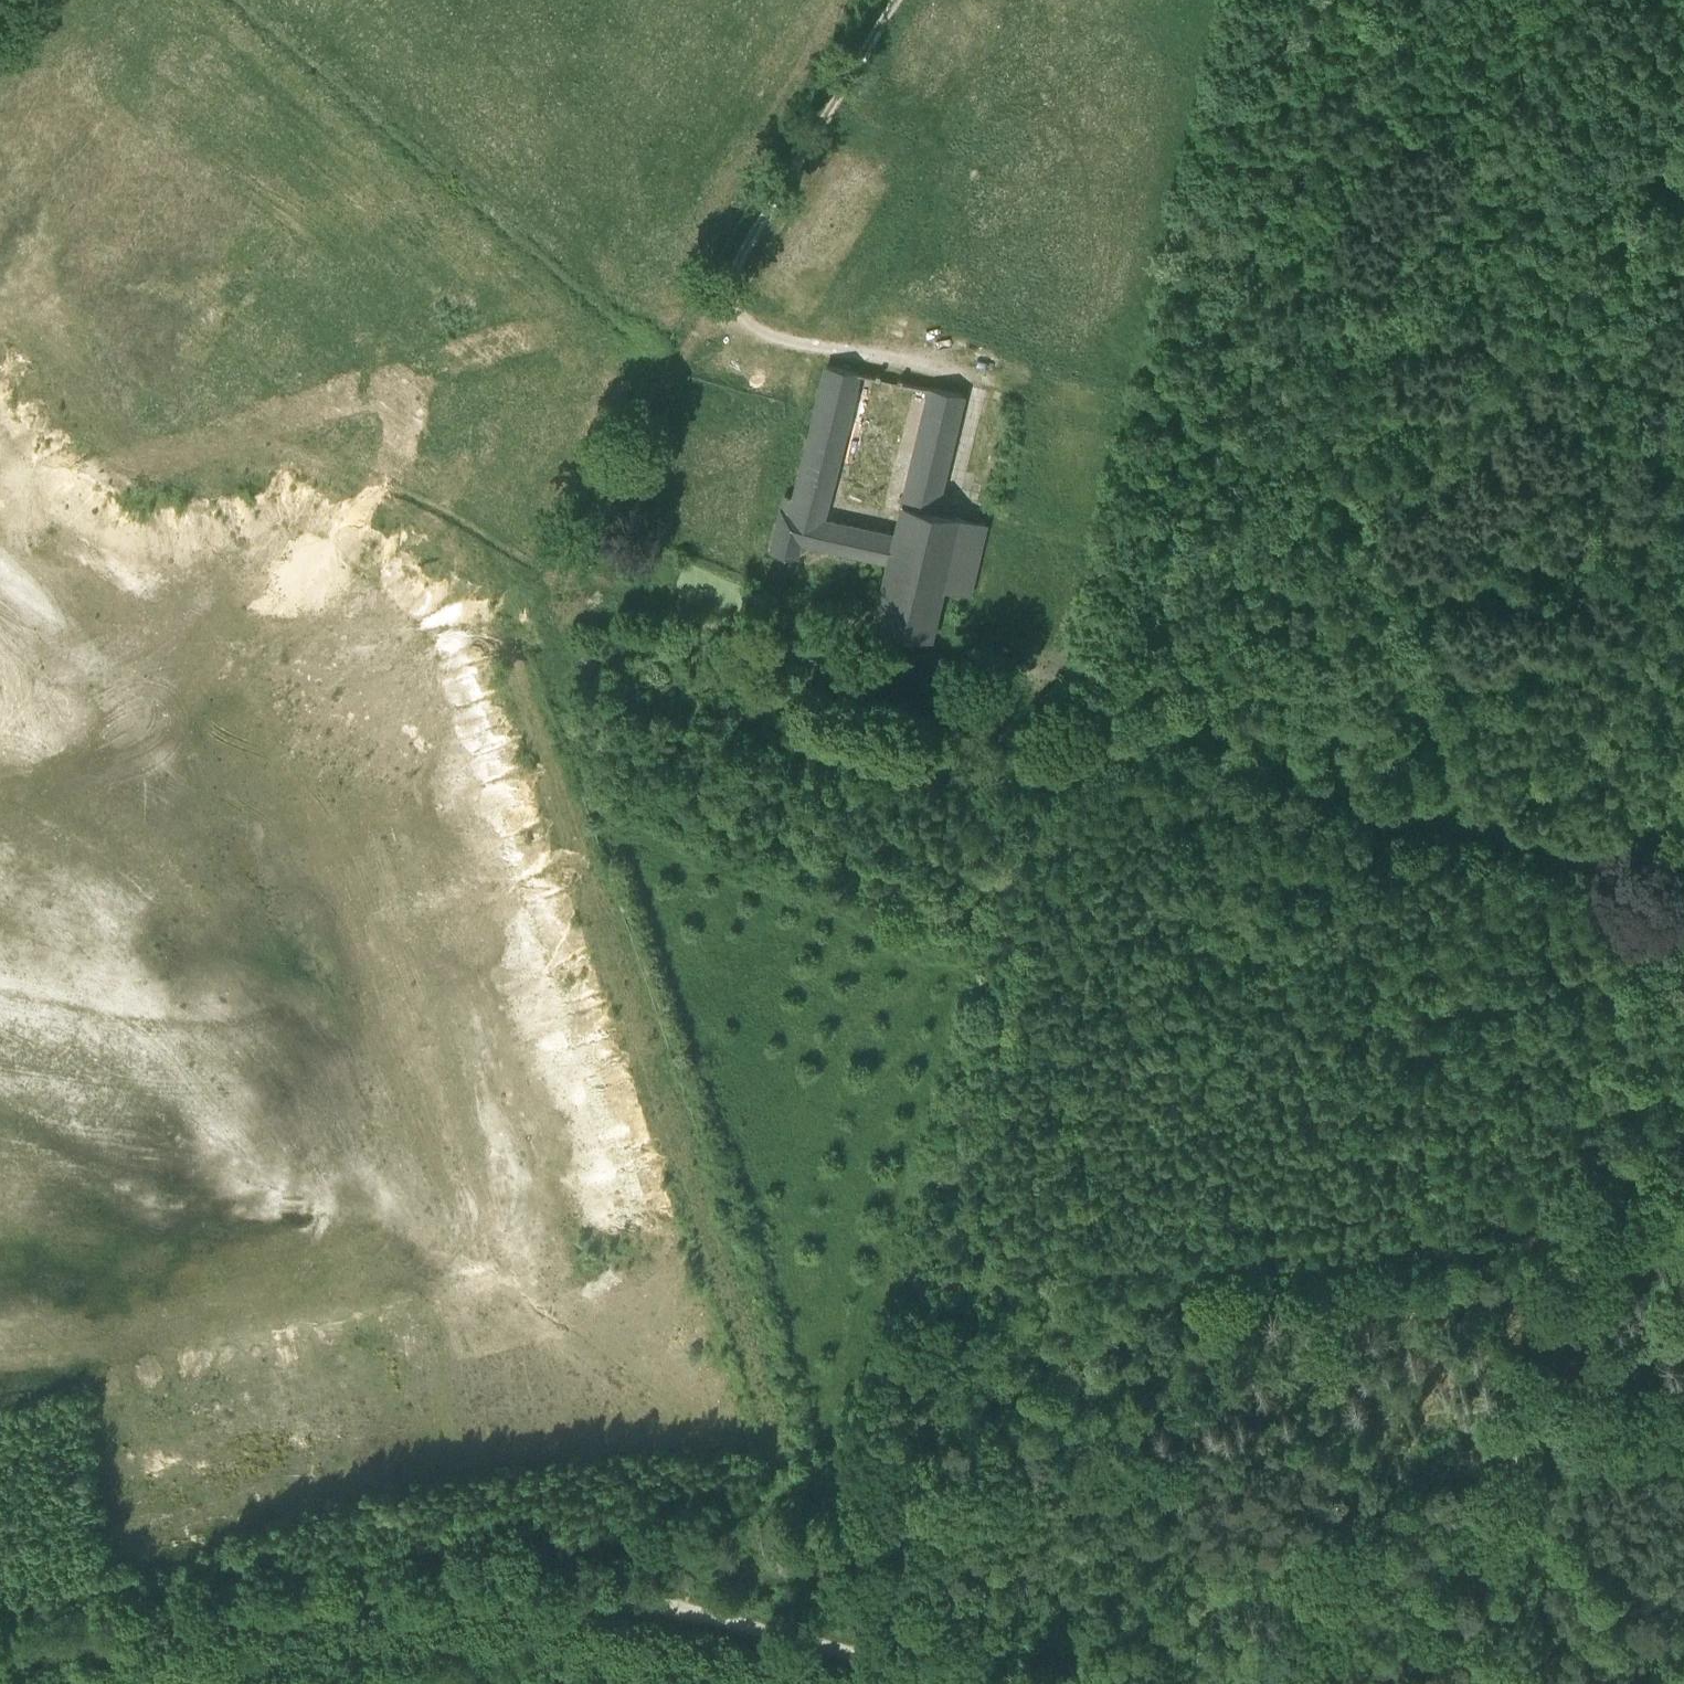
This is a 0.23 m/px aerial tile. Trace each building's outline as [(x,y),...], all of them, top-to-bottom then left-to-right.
[(830,504),(863,372),(808,359),(796,405),(813,409),(791,494),(830,504)] [(964,396),(929,387),(899,502),(935,511),(964,396)] [(784,493),(770,550),(797,557),(796,562),(814,568),(827,515),(830,504),(791,494),(784,493)] [(935,511),(899,502),(879,584),(865,642),(903,652),(908,632),(932,638),(944,589),(971,596),(989,524),(935,511)] [(827,515),(814,568),(879,584),(892,531),(827,515)]
